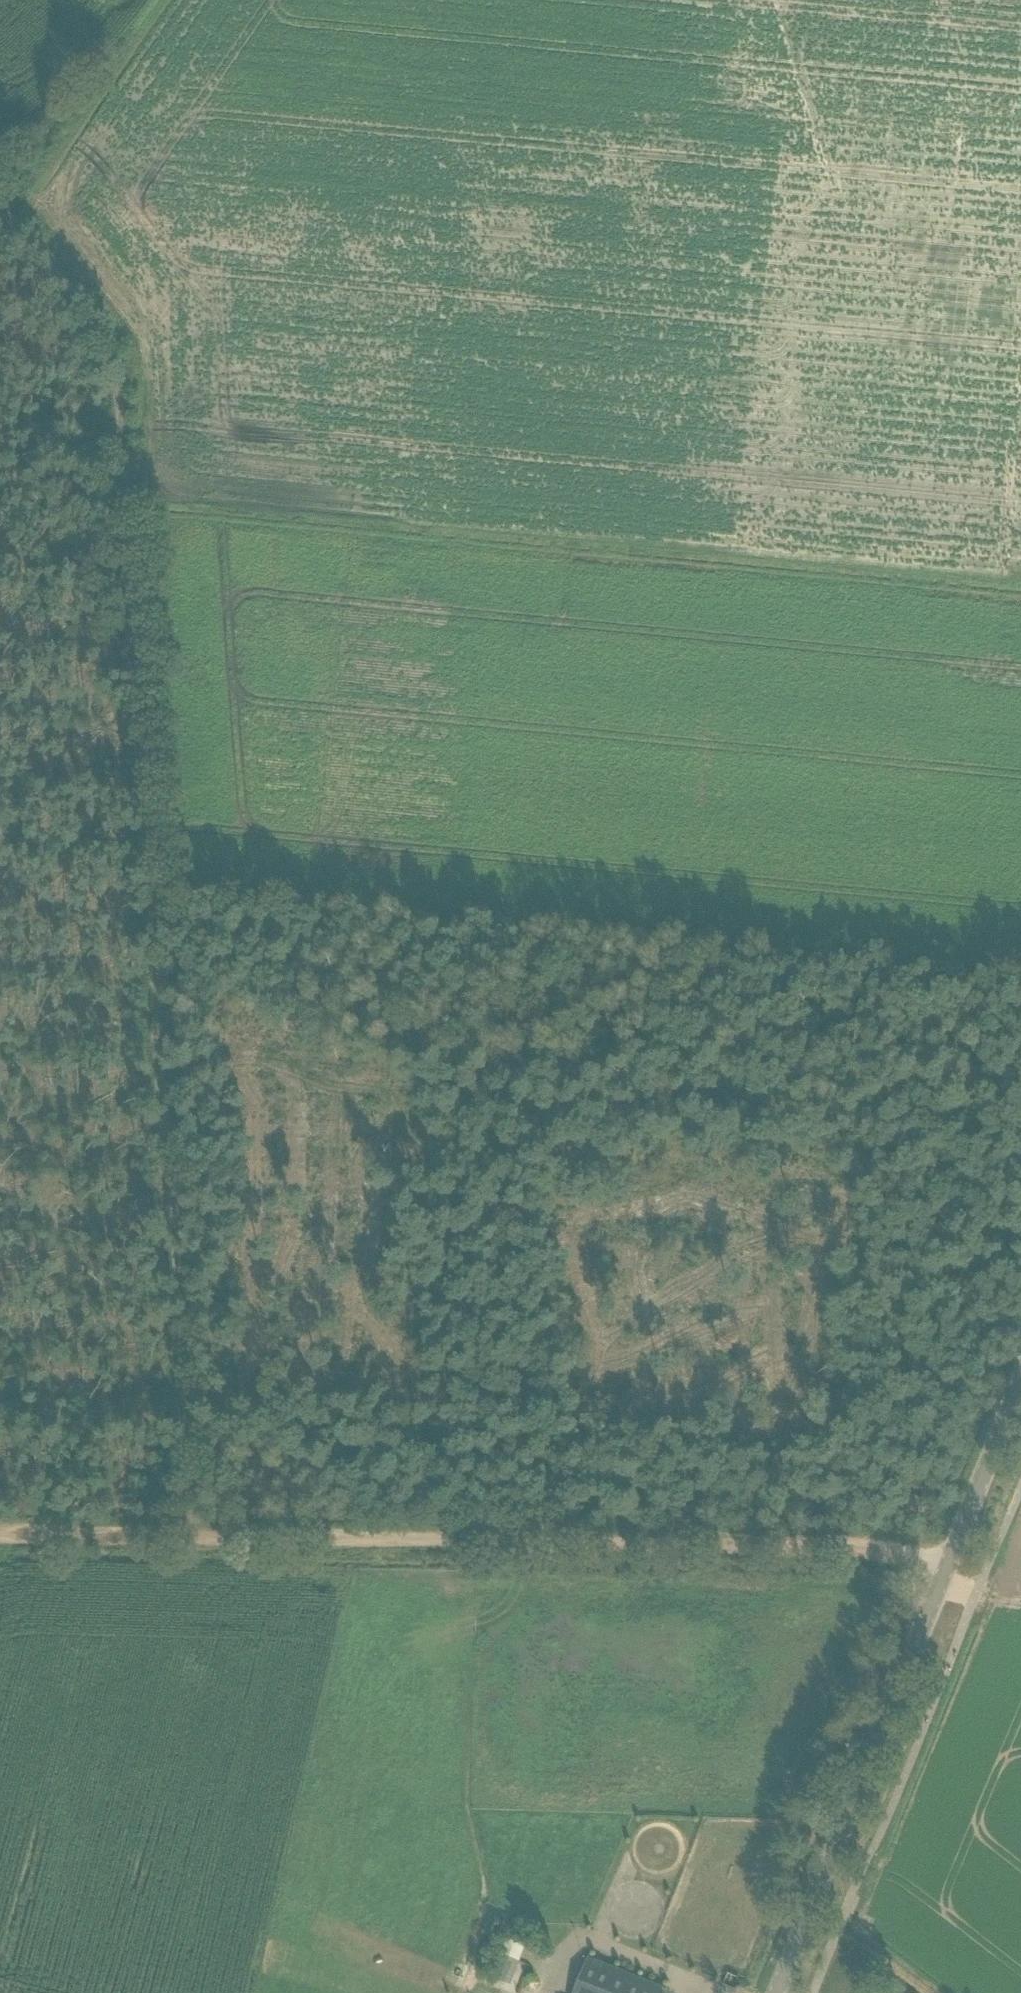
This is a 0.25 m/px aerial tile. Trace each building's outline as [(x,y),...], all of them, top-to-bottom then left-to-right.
[(504,1939),(489,1978),(509,1985),(523,1946),(504,1939)] [(660,1988),(588,1959),(574,1992),(658,1992),(660,1988)]
